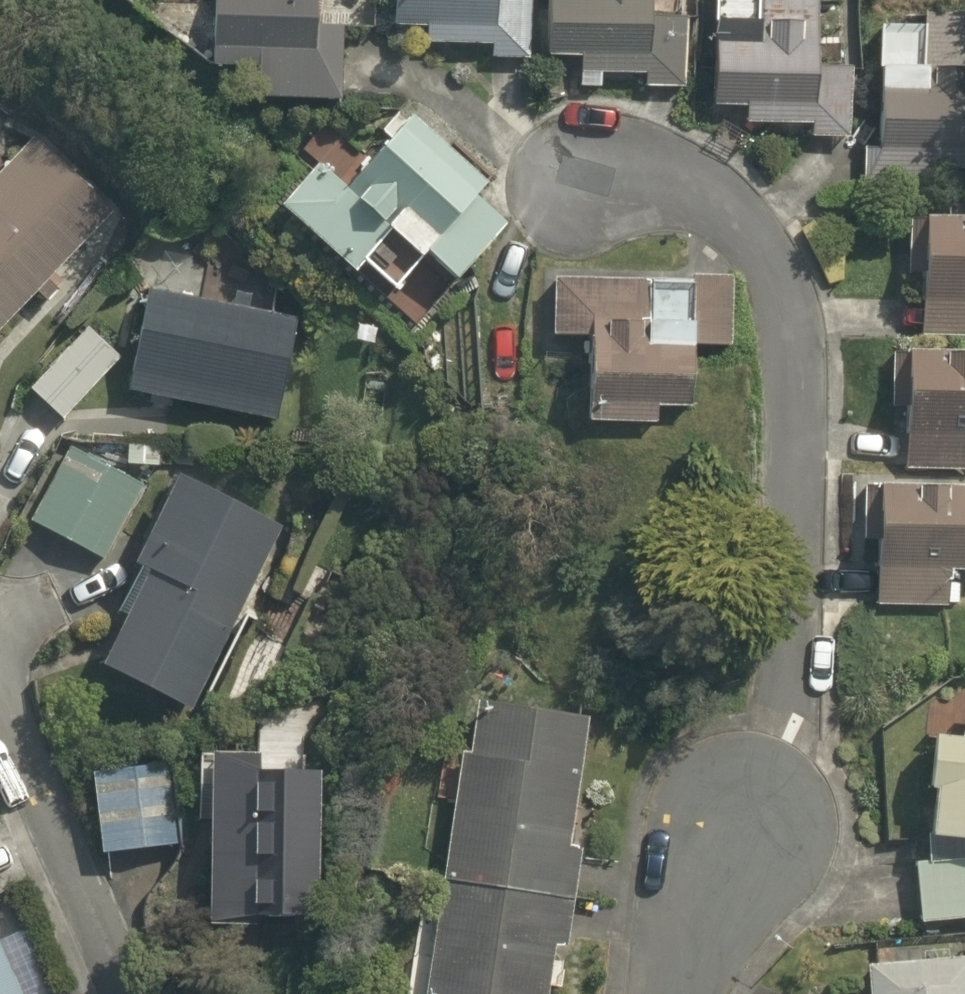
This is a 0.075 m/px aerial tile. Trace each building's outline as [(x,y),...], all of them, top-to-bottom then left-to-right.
[(174,6),(206,7),(203,86),(328,92),(332,16),(307,15),(307,0),(174,0),(174,6)] [(373,21),(407,22),(406,50),(519,53),(520,0),(374,0),(373,21)] [(528,48),(565,50),(564,67),(679,73),(682,0),(531,0),(528,48)] [(690,74),(704,75),(703,97),(736,99),(735,116),(795,119),(801,0),(694,0),(690,74)] [(913,55),(946,56),(948,4),(907,2),(906,20),(864,18),(858,142),(961,146),(964,89),(911,87),(913,55)] [(313,140),(259,196),(333,267),(344,255),(377,287),(412,250),(451,286),(511,223),(477,190),(494,172),(399,82),(329,155),(313,140)] [(103,201),(19,129),(0,150),(0,316),(103,201)] [(913,244),(910,330),(964,332),(964,245),(913,244)] [(719,274),(544,268),(542,353),(561,354),(560,384),(575,384),(574,418),(643,420),(644,402),(678,403),(680,340),(717,342),(719,274)] [(116,398),(269,416),(282,310),(129,291),(116,398)] [(56,419),(115,356),(80,324),(21,387),(56,419)] [(889,377),(886,432),(870,431),(869,456),(895,457),(895,467),(898,467),(964,470),(964,379),(889,377)] [(97,559),(138,482),(55,438),(14,515),(97,559)] [(861,465),(856,562),(964,567),(964,470),(898,467),(895,467),(861,465)] [(174,707),(271,523),(157,467),(111,555),(136,568),(87,662),(174,707)] [(573,710),(456,696),(420,993),(539,993),(573,710)] [(933,705),(932,742),(879,740),(876,844),(964,847),(964,706),(933,705)] [(304,906),(304,739),(181,740),(181,907),(304,906)] [(910,853),(906,911),(964,916),(964,857),(910,853)] [(837,959),(840,993),(964,993),(964,948),(837,959)] [(0,957),(0,993),(17,993),(0,957)]
